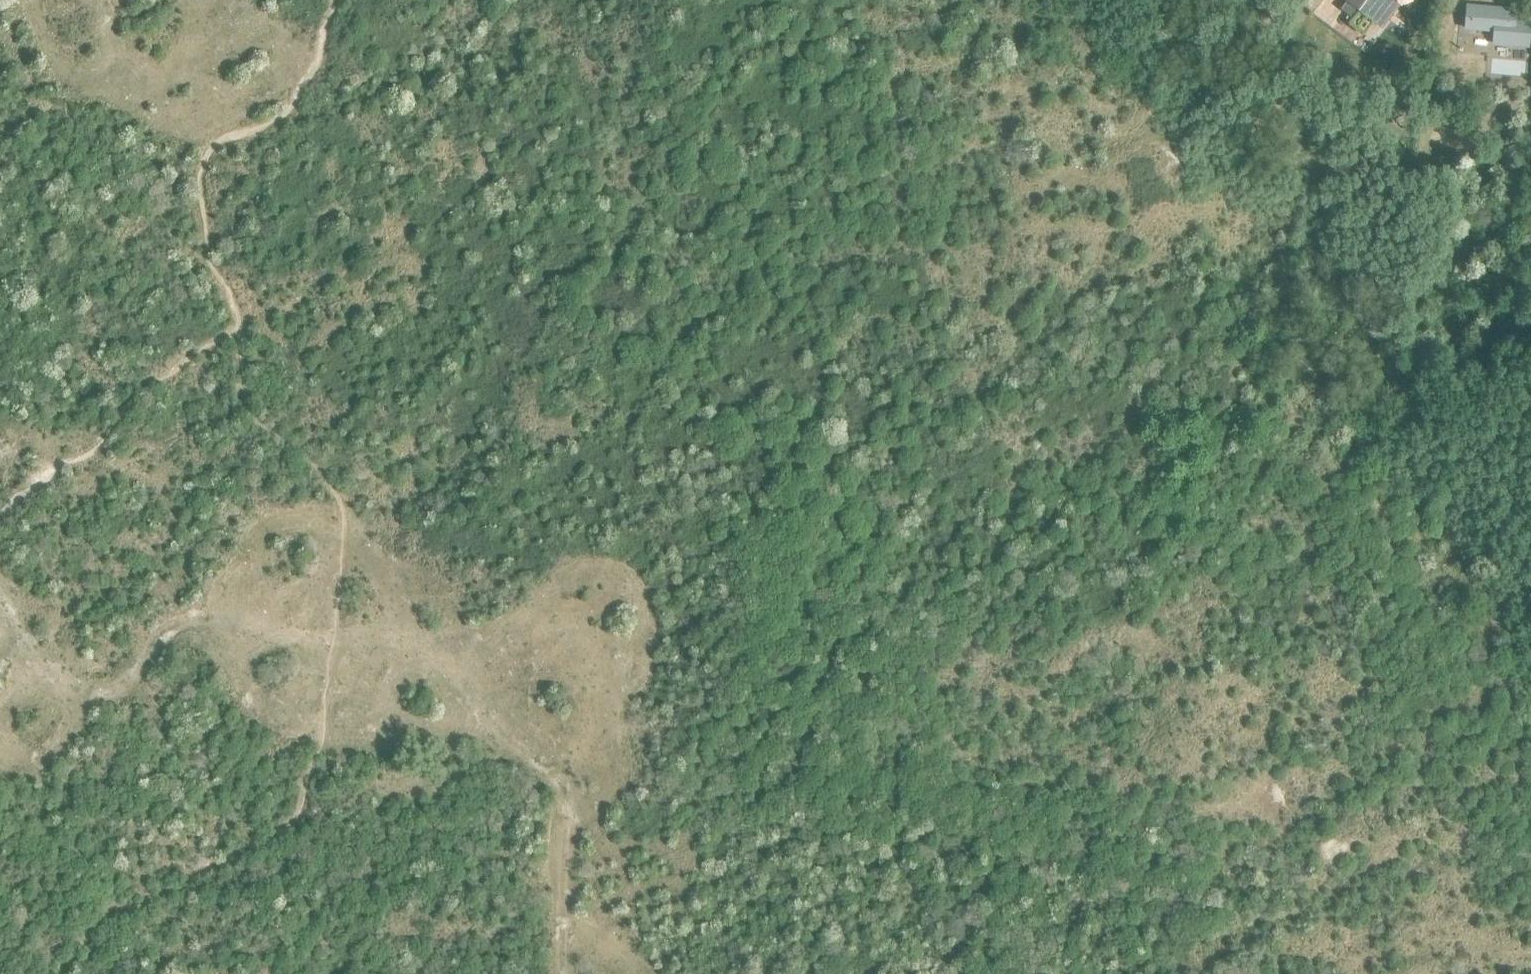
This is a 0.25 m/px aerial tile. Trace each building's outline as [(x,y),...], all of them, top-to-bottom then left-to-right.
[(1346,3),(1341,10),(1352,19),(1358,11),(1374,23),(1391,1),(1391,0),(1343,0),(1346,3)] [(1466,7),(1464,30),(1494,33),(1493,44),(1527,47),(1529,24),(1513,23),(1514,11),(1466,7)]
